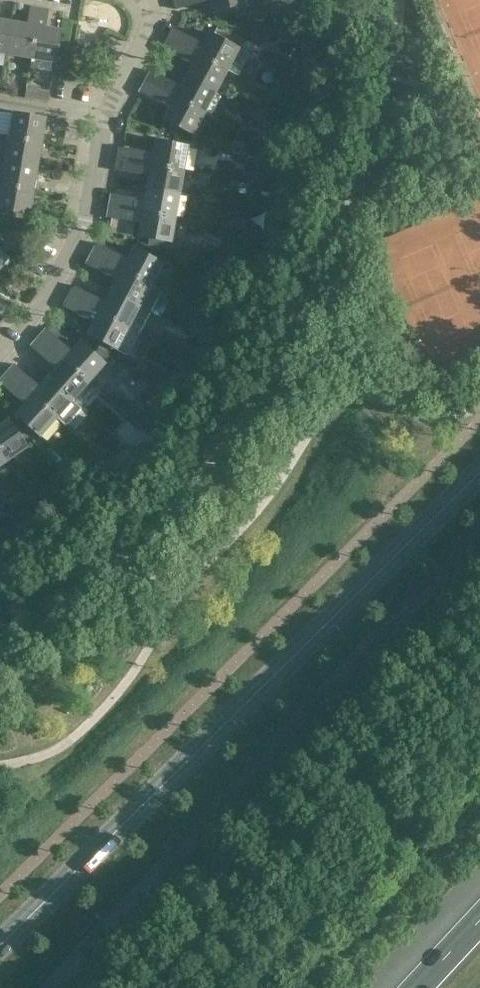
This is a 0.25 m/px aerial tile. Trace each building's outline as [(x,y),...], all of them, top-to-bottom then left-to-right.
[(177,9),(209,0),(175,0),(177,9)] [(245,3),(244,0),(210,0),(214,12),(245,3)] [(309,1),(309,14),(325,14),(324,1),(309,1)] [(6,54),(30,58),(39,7),(30,6),(27,23),(12,21),(6,54)] [(48,9),(39,7),(30,58),(55,62),(61,29),(46,27),(48,9)] [(6,54),(12,21),(0,19),(0,52),(6,54)] [(174,28),(168,38),(227,70),(237,75),(249,54),(209,32),(203,44),(174,28)] [(237,75),(227,70),(168,38),(162,49),(192,65),(186,75),(216,91),(227,71),(237,76),(237,75)] [(205,112),(216,91),(186,75),(180,86),(151,70),(145,80),(205,112)] [(205,112),(145,80),(140,91),(169,107),(163,118),(193,134),(205,112)] [(49,91),(36,88),(34,100),(47,102),(49,91)] [(46,119),(13,113),(9,137),(42,143),(46,119)] [(38,167),(42,143),(9,137),(5,161),(38,167)] [(153,153),(119,147),(117,158),(183,170),(188,145),(155,139),(153,153)] [(148,176),(146,188),(179,194),(183,170),(117,158),(115,170),(148,176)] [(5,161),(1,184),(34,190),(38,167),(5,161)] [(274,185),(286,188),(288,176),(276,174),(274,185)] [(34,190),(1,184),(0,188),(0,209),(29,214),(34,190)] [(111,194),(109,205),(175,217),(179,194),(146,188),(144,200),(111,194)] [(175,217),(109,205),(107,217),(140,223),(138,236),(148,238),(147,245),(173,249),(172,254),(179,255),(180,243),(170,241),(175,217)] [(242,229),(242,228),(242,226),(243,219),(244,218),(231,217),(230,226),(242,229)] [(133,247),(126,258),(96,242),(91,253),(150,285),(162,262),(133,247)] [(150,285),(91,253),(85,263),(115,279),(109,290),(149,311),(160,290),(150,285)] [(109,290),(103,301),(73,285),(68,295),(127,327),(137,333),(149,311),(109,290)] [(127,327),(68,295),(62,306),(92,322),(86,333),(102,342),(98,347),(108,355),(113,348),(126,355),(137,333),(127,327)] [(45,327),(37,336),(88,381),(104,363),(79,341),(71,350),(49,330),(45,327)] [(212,330),(206,341),(213,345),(219,334),(212,330)] [(88,381),(37,336),(30,345),(55,367),(47,377),(71,399),(88,381)] [(54,418),(71,399),(47,377),(38,386),(16,366),(13,363),(5,372),(54,418)] [(5,372),(0,377),(0,384),(22,404),(14,413),(39,435),(54,418),(5,372)] [(178,399),(184,389),(171,380),(165,390),(178,399)] [(158,425),(147,415),(139,424),(150,434),(158,425)] [(7,458),(27,444),(8,417),(0,423),(0,449),(7,458)] [(116,459),(109,466),(120,477),(127,469),(116,459)]
